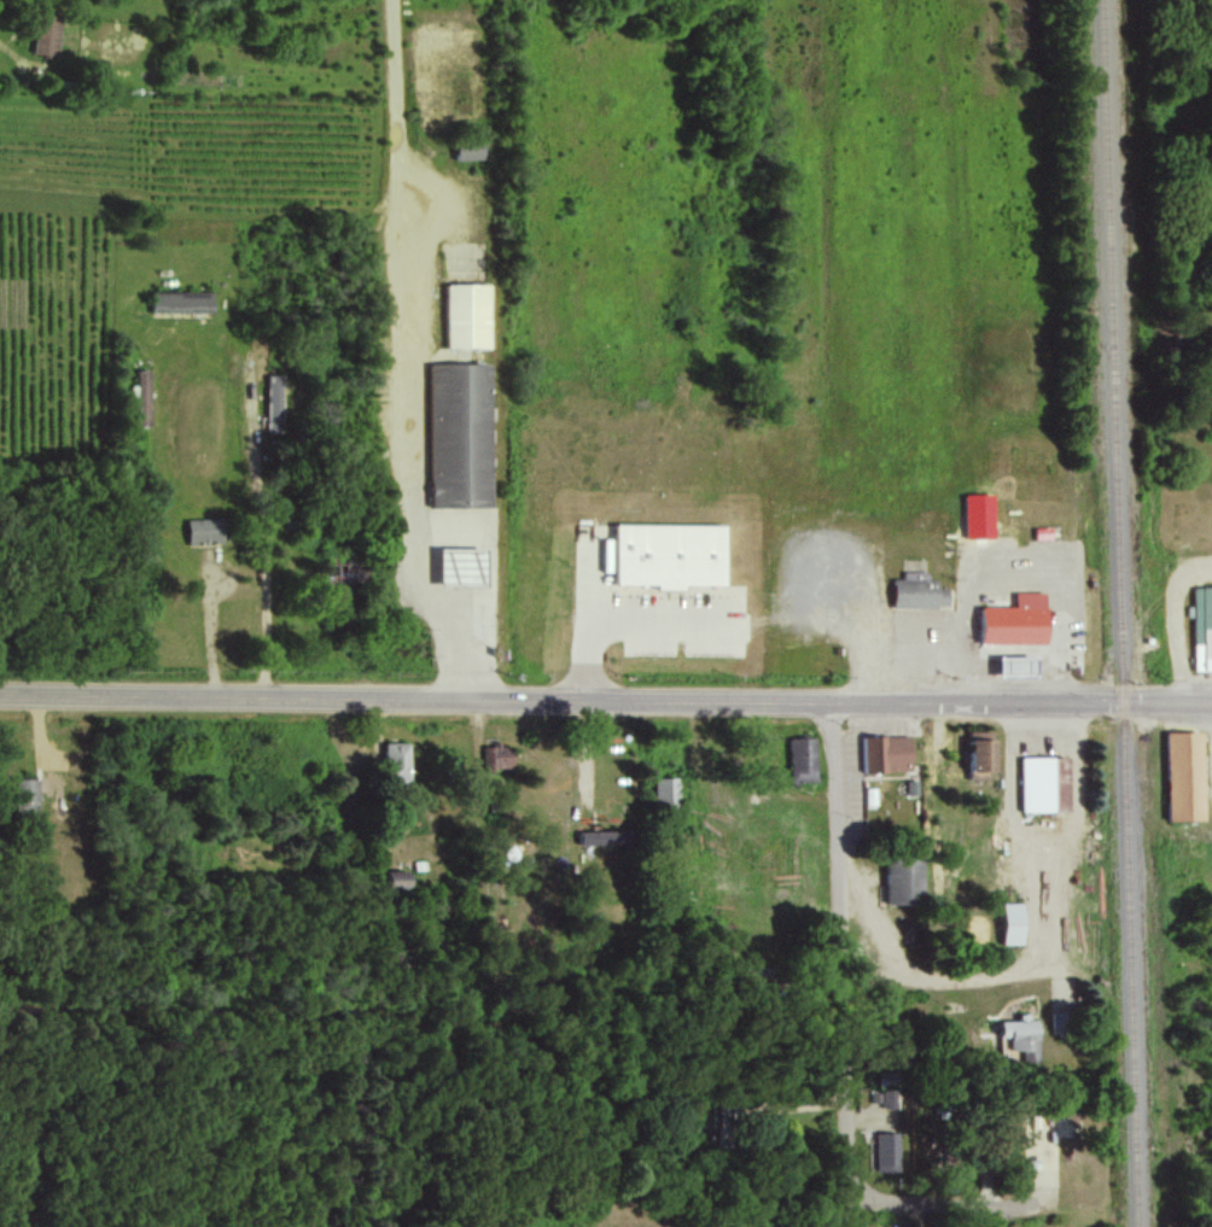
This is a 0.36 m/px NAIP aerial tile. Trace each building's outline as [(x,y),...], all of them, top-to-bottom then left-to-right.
[(33,55),(57,56),(60,14),(36,13),(33,55)] [(455,146),(455,160),(482,159),(482,145),(455,146)] [(489,348),(489,284),(445,284),(446,348),(489,348)] [(212,313),(213,292),(153,291),(153,312),(212,313)] [(489,363),(428,364),(429,508),(491,507),(489,363)] [(136,425),(150,425),(151,370),(137,370),(136,425)] [(267,431),(282,431),(281,374),(266,374),(267,431)] [(994,493),(965,493),(966,538),(995,537),(994,493)] [(187,519),(188,542),(223,541),(222,517),(187,519)] [(649,588),(649,595),(680,595),(680,588),(724,586),(723,525),(611,526),(612,588),(649,588)] [(439,585),(486,586),(487,549),(439,548),(439,585)] [(937,578),(928,578),(928,571),(903,570),(903,578),(894,577),(893,606),(948,608),(949,587),(937,587),(937,578)] [(1194,585),(1195,670),(1211,670),(1211,585),(1194,585)] [(980,645),(1045,644),(1044,590),(1016,590),(1018,606),(980,607),(980,645)] [(1035,676),(1033,655),(995,656),(995,677),(1035,676)] [(996,769),(995,729),(970,730),(971,778),(988,778),(987,769),(996,769)] [(1168,820),(1206,818),(1203,729),(1166,731),(1168,820)] [(913,734),(863,734),(863,770),(912,770),(913,734)] [(818,780),(817,736),(790,736),(791,781),(818,780)] [(409,741),(385,741),(384,781),(408,781),(409,741)] [(513,743),(482,744),(483,768),(514,767),(513,743)] [(1021,811),(1053,811),(1052,755),(1020,756),(1021,811)] [(678,775),(654,776),(655,808),(679,808),(678,775)] [(37,777),(14,777),(14,809),(36,809),(37,777)] [(580,844),(625,843),(625,829),(580,830),(580,844)] [(886,902),(923,903),(924,855),(887,854),(886,902)] [(384,888),(407,887),(406,869),(383,870),(384,888)] [(1004,943),(1024,943),(1023,902),(1003,902),(1004,943)] [(1051,1032),(1075,1030),(1074,1008),(1050,1010),(1051,1032)] [(1022,1060),(1038,1060),(1037,1015),(1019,1015),(1019,1019),(1001,1020),(1002,1036),(1009,1036),(1010,1049),(1022,1048),(1022,1060)] [(896,1107),(896,1089),(882,1088),(881,1107),(896,1107)] [(718,1137),(721,1109),(713,1108),(711,1136),(718,1137)] [(876,1170),(899,1170),(899,1131),(876,1131),(876,1170)]
